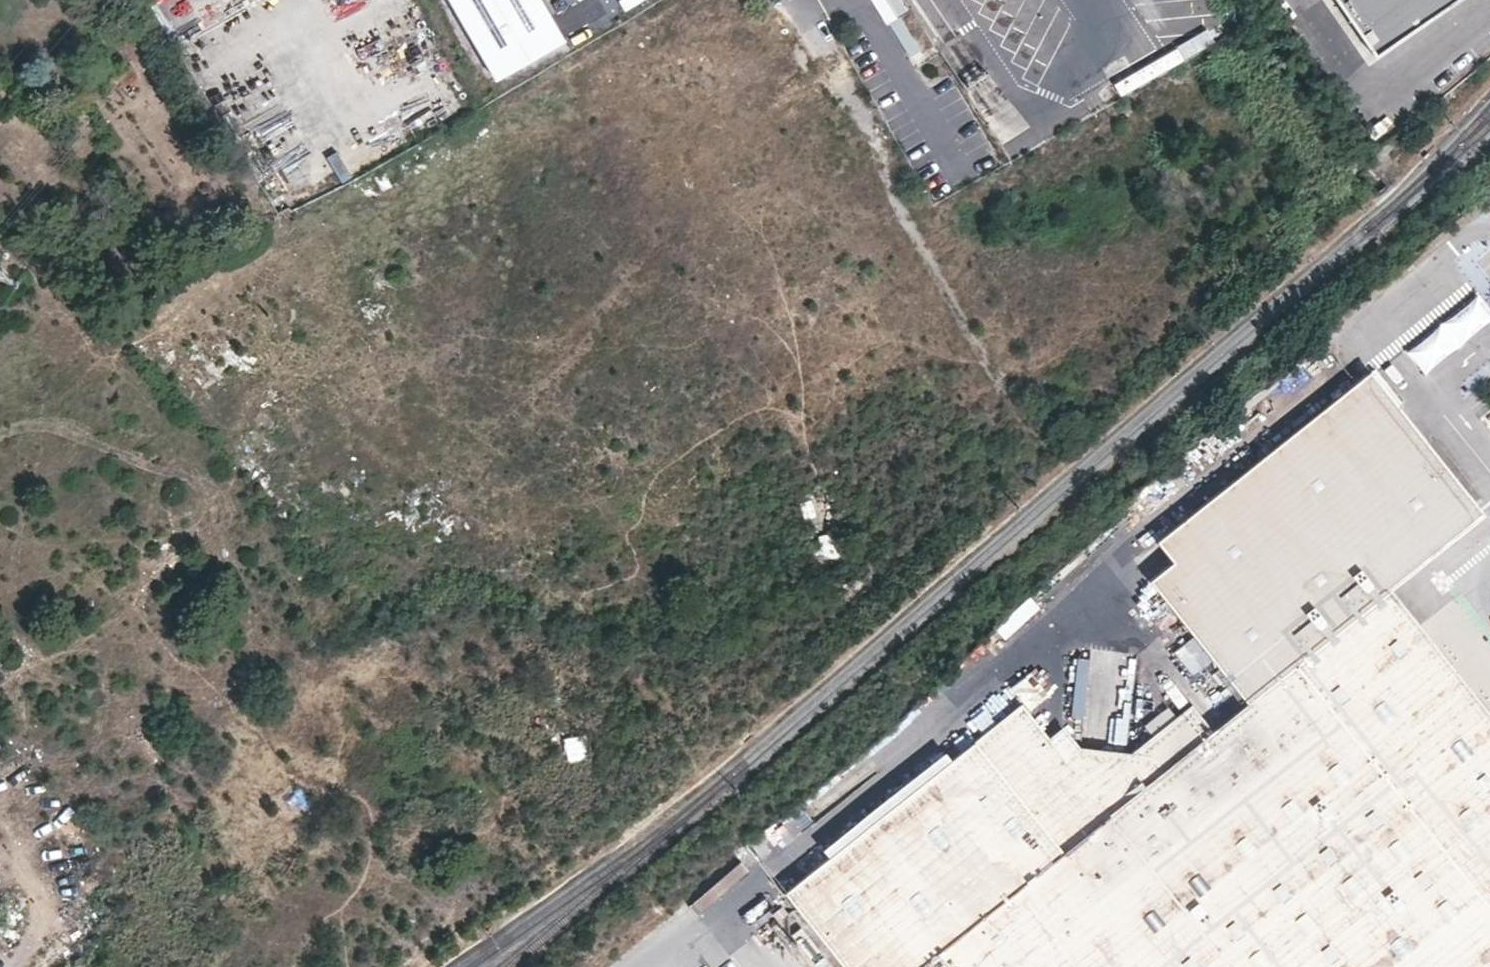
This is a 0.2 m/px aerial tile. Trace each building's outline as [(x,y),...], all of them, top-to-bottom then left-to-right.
[(897,0),(874,0),(881,16),(900,8),(897,0)] [(1375,56),(1455,0),(1336,0),(1375,56)] [(403,114),(327,151),(340,178),(416,142),(403,114)] [(1191,702),(1127,753),(1074,744),(1062,729),(1049,739),(1021,705),(786,892),(846,966),(1489,966),(1489,721),(1387,592),(1486,514),(1370,369),(1152,542),(1170,563),(1149,580),(1246,702),(1212,728),(1191,702)] [(766,948),(782,966),(845,966),(825,943),(823,945),(788,903),(776,912),(764,897),(742,915),(759,935),(769,926),(779,938),(766,948)]
